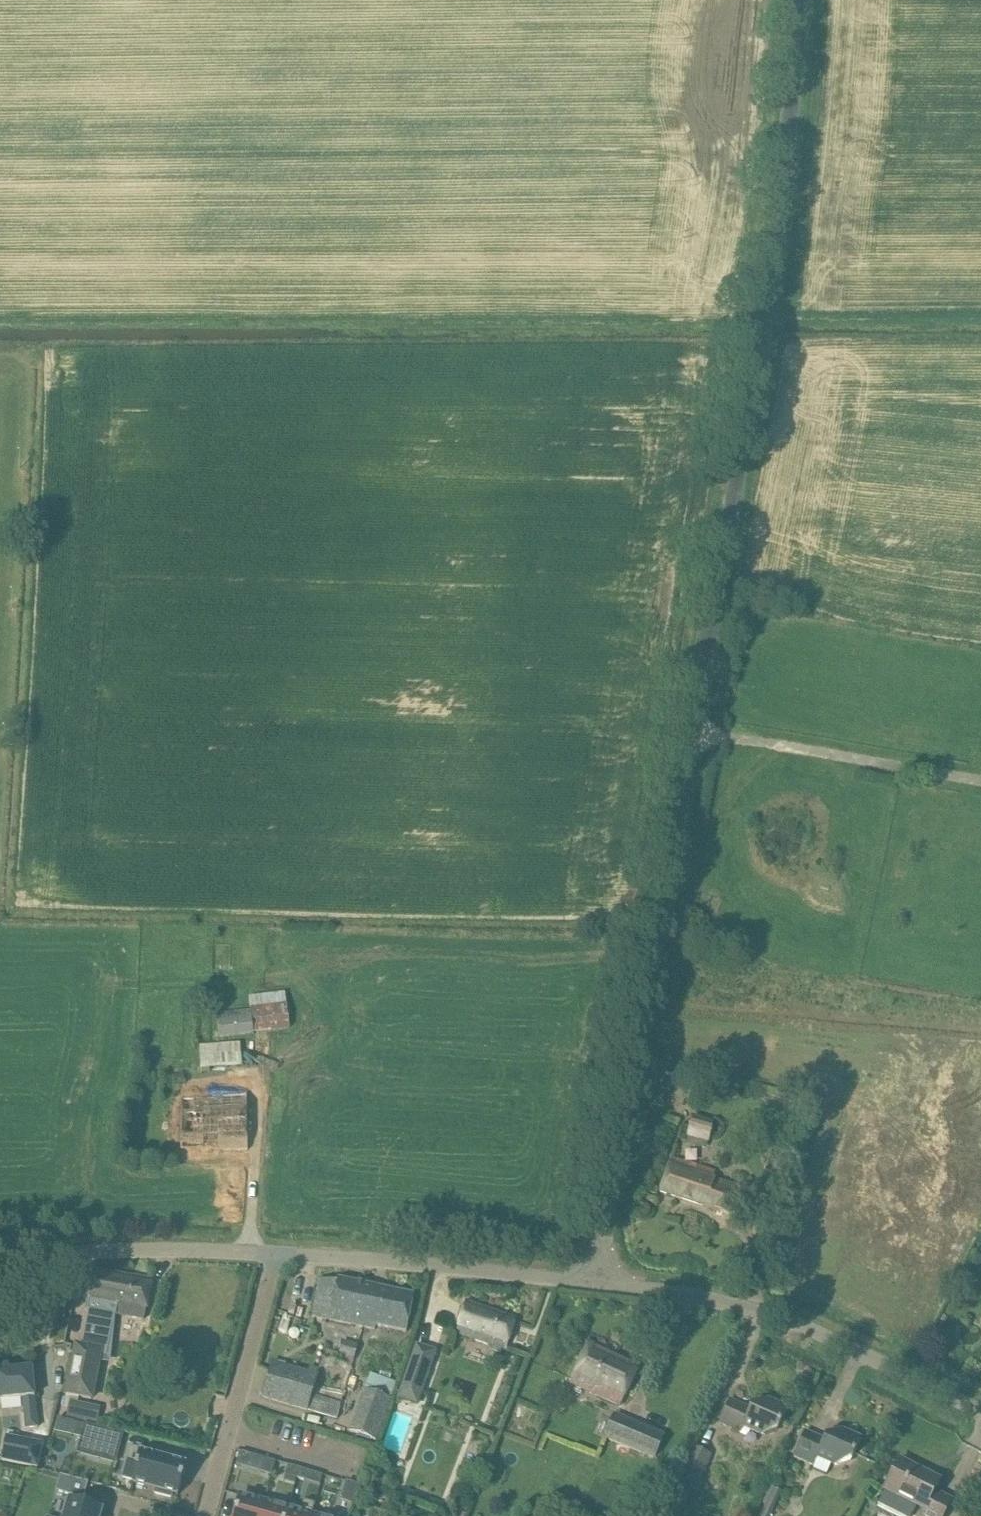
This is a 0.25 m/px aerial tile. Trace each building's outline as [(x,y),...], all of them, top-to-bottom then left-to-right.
[(290,1029),(285,992),(249,997),(251,1011),(216,1015),(219,1038),(290,1029)] [(242,1067),(241,1044),(199,1046),(201,1074),(210,1073),(210,1069),(242,1067)] [(948,1078),(949,1078),(963,1082),(967,1070),(951,1069),(948,1078)] [(247,1094),(246,1075),(202,1078),(203,1096),(247,1094)] [(945,1093),(933,1131),(967,1142),(979,1104),(945,1093)] [(248,1151),(248,1095),(209,1097),(209,1100),(198,1099),(198,1098),(182,1097),(181,1150),(248,1151)] [(713,1122),(693,1117),(686,1143),(707,1148),(713,1122)] [(933,1131),(922,1166),(957,1176),(967,1142),(933,1131)] [(715,1172),(671,1158),(660,1192),(737,1216),(745,1188),(713,1178),(715,1172)] [(967,1233),(979,1208),(961,1200),(949,1225),(967,1233)] [(90,1310),(84,1346),(101,1350),(99,1359),(111,1362),(115,1315),(144,1320),(153,1280),(94,1269),(85,1309),(90,1310)] [(329,1319),(363,1327),(372,1286),(338,1279),(337,1283),(320,1279),(316,1299),(313,1315),(330,1318),(329,1319)] [(414,1295),(372,1286),(363,1327),(374,1329),(375,1325),(406,1332),(414,1295)] [(516,1318),(466,1300),(459,1319),(455,1333),(505,1350),(510,1336),(516,1318)] [(437,1350),(416,1343),(397,1399),(418,1406),(437,1350)] [(639,1367),(587,1343),(579,1361),(571,1381),(623,1403),(631,1385),(639,1367)] [(84,1346),(76,1345),(66,1394),(92,1399),(99,1359),(101,1350),(84,1346)] [(263,1397),(307,1410),(312,1394),(317,1376),(273,1363),(263,1397)] [(9,1366),(0,1367),(0,1398),(21,1395),(25,1430),(39,1428),(35,1400),(32,1368),(9,1370),(9,1366)] [(391,1400),(364,1391),(350,1431),(376,1440),(391,1400)] [(312,1394),(307,1410),(337,1419),(342,1402),(312,1394)] [(96,1423),(100,1407),(71,1400),(67,1416),(96,1423)] [(721,1425),(740,1434),(743,1427),(759,1434),(759,1432),(763,1434),(777,1428),(779,1425),(780,1425),(787,1409),(769,1401),(751,1408),(750,1410),(731,1401),(721,1425)] [(664,1434),(614,1413),(604,1438),(654,1459),(664,1434)] [(58,1417),(54,1432),(73,1437),(77,1422),(58,1417)] [(117,1450),(121,1432),(82,1422),(78,1439),(117,1450)] [(861,1440),(842,1431),(824,1438),(824,1440),(804,1432),(794,1455),(814,1464),(812,1468),(826,1474),(831,1463),(832,1464),(833,1463),(837,1464),(851,1459),(852,1455),(854,1456),(861,1440)] [(42,1443),(6,1437),(2,1461),(37,1468),(42,1443)] [(711,1455),(691,1447),(679,1477),(699,1486),(711,1455)] [(132,1483),(156,1490),(155,1493),(171,1498),(172,1494),(178,1495),(182,1482),(183,1478),(186,1464),(165,1459),(166,1456),(159,1454),(141,1449),(137,1463),(127,1460),(123,1478),(133,1480),(132,1483)] [(263,1458),(259,1471),(272,1475),(276,1461),(263,1458)] [(878,1505),(900,1515),(911,1515),(916,1506),(924,1509),(920,1515),(943,1515),(951,1500),(934,1491),(940,1481),(900,1460),(891,1477),(885,1489),(885,1490),(878,1505)] [(291,1477),(296,1478),(297,1478),(300,1468),(299,1468),(294,1466),(287,1464),(284,1475),(291,1477)] [(371,1466),(367,1478),(377,1481),(381,1469),(371,1466)] [(300,1468),(297,1478),(305,1480),(307,1470),(300,1468)] [(88,1483),(61,1475),(56,1492),(83,1500),(88,1483)] [(360,1486),(346,1482),(339,1500),(354,1504),(360,1486)] [(781,1493),(773,1488),(774,1486),(769,1484),(759,1505),(764,1507),(759,1515),(770,1515),(781,1493)] [(235,1515),(261,1515),(265,1502),(240,1496),(235,1515)] [(309,1502),(304,1501),(301,1512),(288,1509),(286,1515),(312,1515),(315,1504),(309,1502)] [(101,1511),(70,1502),(66,1515),(99,1515),(101,1511)] [(265,1502),(261,1515),(286,1515),(288,1509),(265,1502)]
